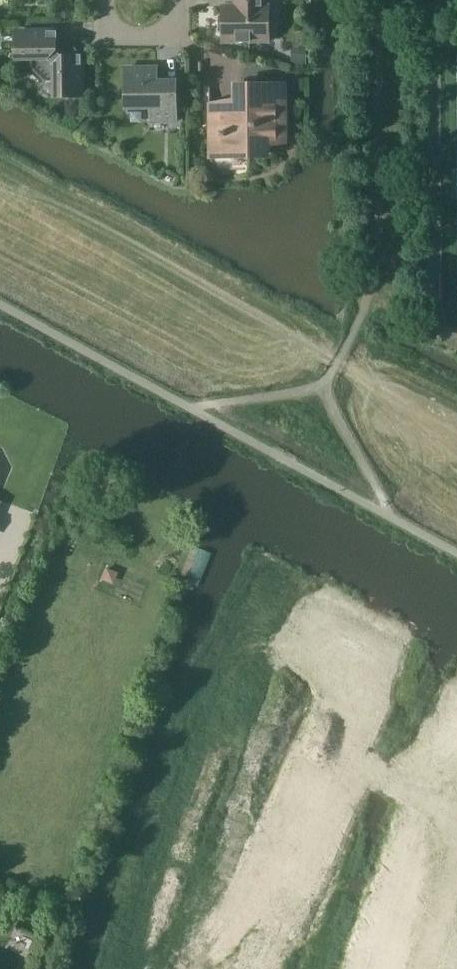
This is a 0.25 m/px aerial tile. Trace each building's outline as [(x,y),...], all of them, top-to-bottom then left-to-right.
[(268,41),(268,5),(262,5),(262,0),(235,0),(235,5),(222,5),(222,42),(268,41)] [(55,95),(80,95),(80,56),(63,57),(54,49),(53,31),(16,31),(16,58),(31,58),(31,67),(45,81),(55,81),(55,95)] [(155,67),(126,67),(125,107),(150,107),(151,121),(175,121),(174,81),(155,81),(155,67)] [(232,175),(244,175),(245,175),(246,174),(247,174),(248,173),(248,172),(248,171),(248,170),(248,169),(248,154),(264,154),(264,140),(282,140),(281,87),(237,87),(237,102),(209,102),(209,158),(209,160),(210,161),(211,162),(212,165),(213,166),(216,168),(219,169),(220,170),(223,170),(232,170),(232,175)]
